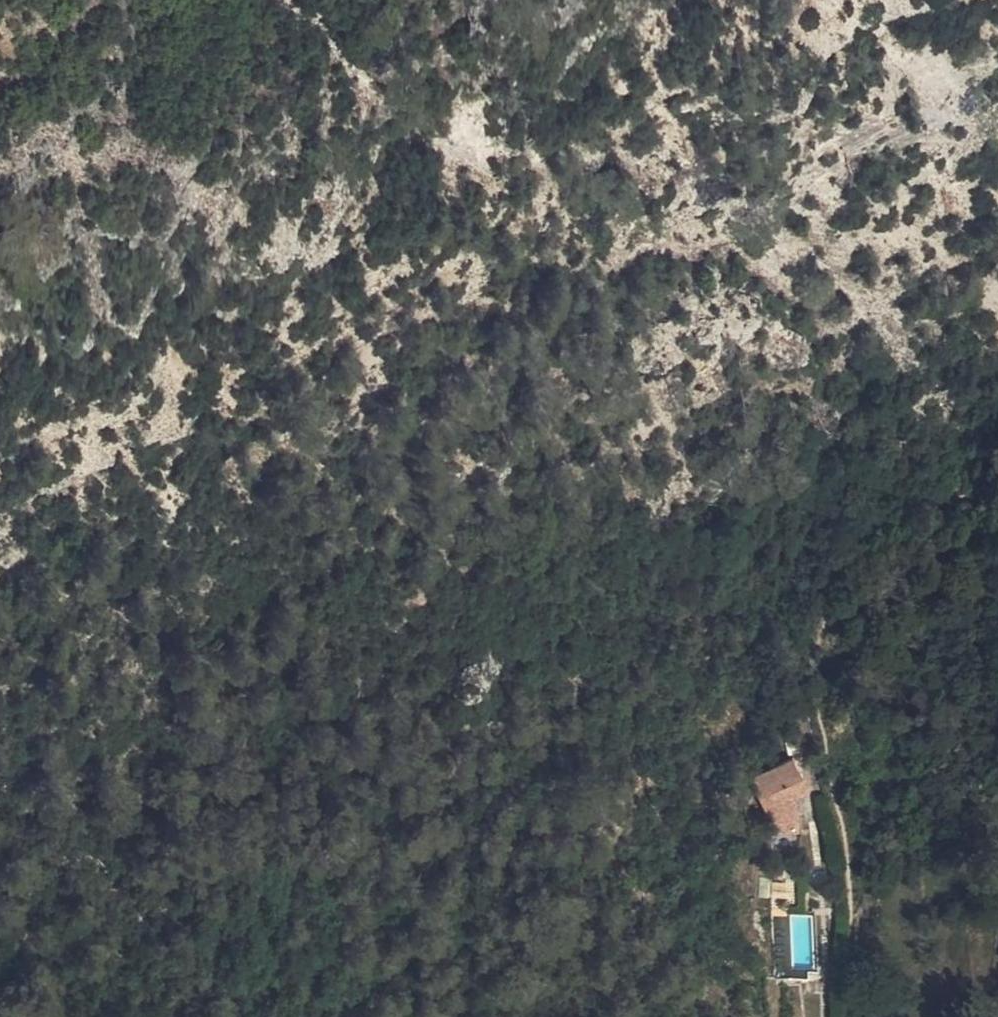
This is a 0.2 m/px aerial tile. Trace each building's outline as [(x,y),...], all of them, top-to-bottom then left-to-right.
[(792,800),(809,792),(795,761),(752,781),(771,821),(796,809),(792,800)] [(775,858),(783,858),(782,831),(774,831),(775,858)] [(791,831),(782,831),(783,858),(792,858),(791,831)] [(754,858),(754,869),(762,870),(763,858),(754,858)]
